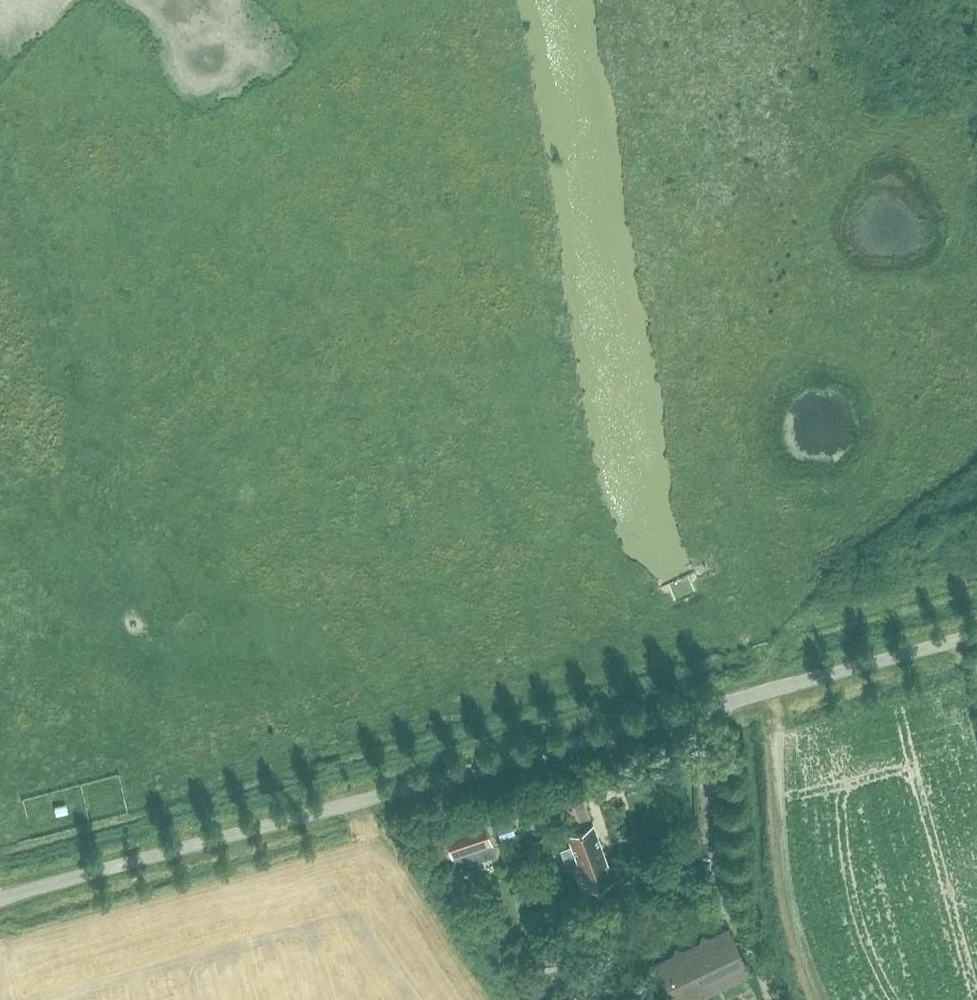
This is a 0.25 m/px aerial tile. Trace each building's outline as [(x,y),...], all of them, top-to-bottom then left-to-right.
[(588,886),(612,876),(583,797),(564,804),(573,829),(568,831),(576,855),(571,857),(574,864),(579,862),(588,886)] [(456,866),(496,853),(484,817),(444,830),(456,866)] [(511,819),(497,824),(501,837),(515,832),(511,819)] [(651,965),(669,999),(689,999),(747,972),(733,944),(730,946),(726,938),(717,933),(651,965)]
